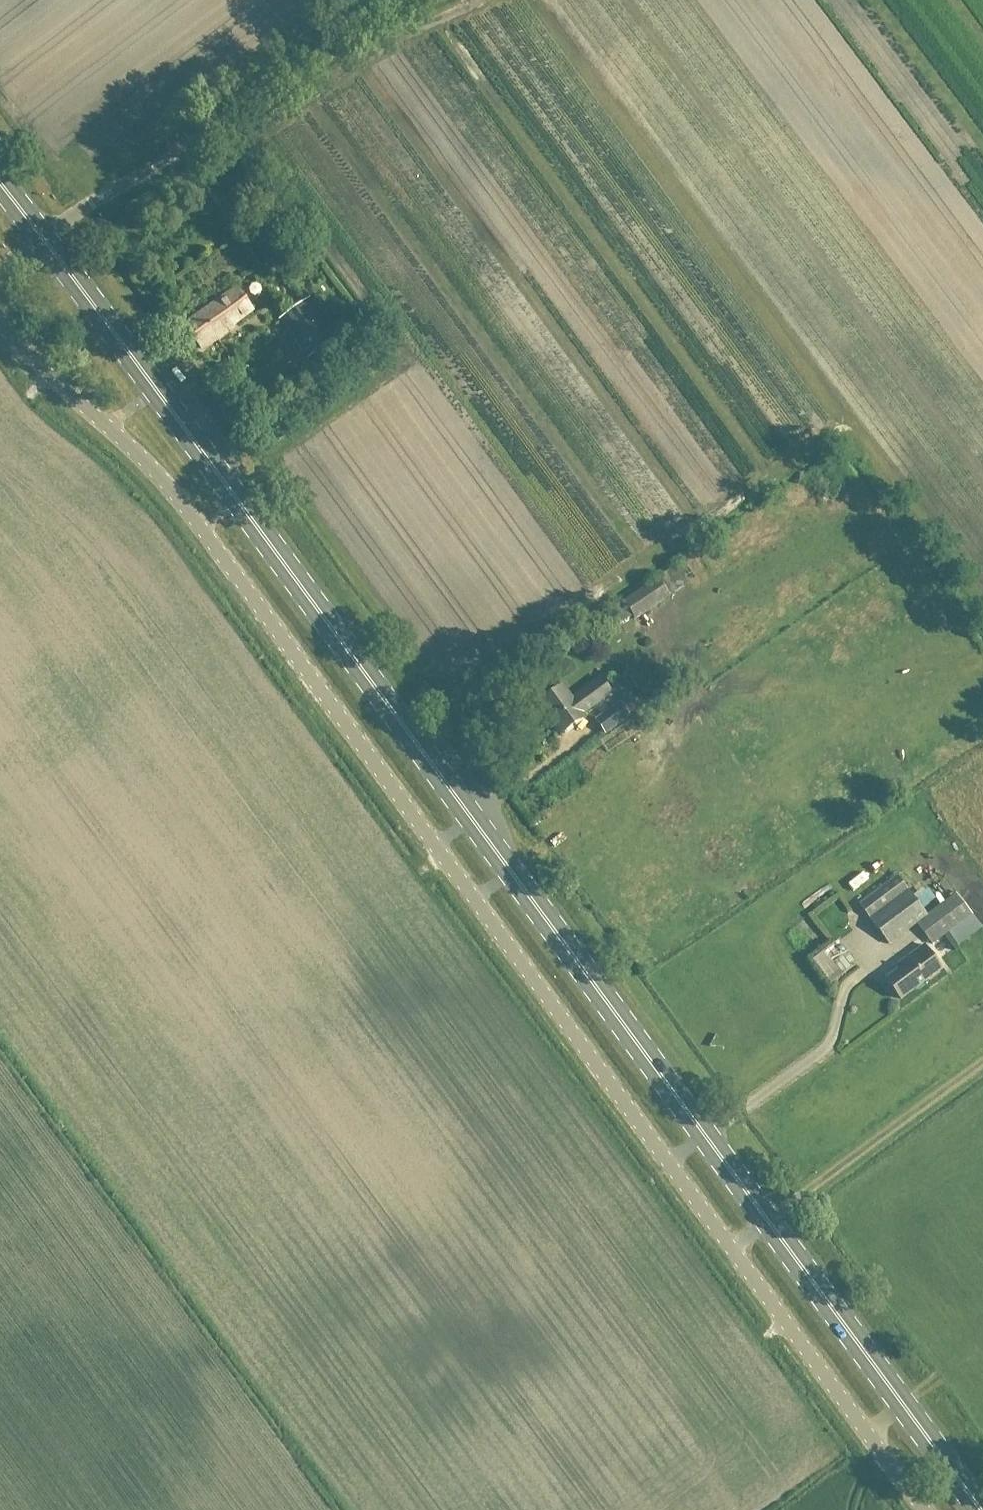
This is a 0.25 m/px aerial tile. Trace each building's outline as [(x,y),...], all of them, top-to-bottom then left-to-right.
[(227,329),(252,311),(237,288),(184,325),(201,350),(229,331),(227,329)] [(306,358),(336,336),(308,298),(278,318),(306,358)] [(623,600),(635,618),(669,596),(657,578),(623,600)] [(582,715),(611,694),(600,679),(571,700),(561,687),(538,704),(560,734),(584,717),(582,715)] [(604,734),(628,718),(618,704),(595,721),(604,734)] [(931,946),(947,934),(965,920),(971,915),(956,895),(931,913),(927,917),(898,877),(859,905),(888,945),(915,925),(931,946)] [(940,969),(925,950),(922,946),(893,968),(896,971),(885,980),(900,1000),(940,969)]
